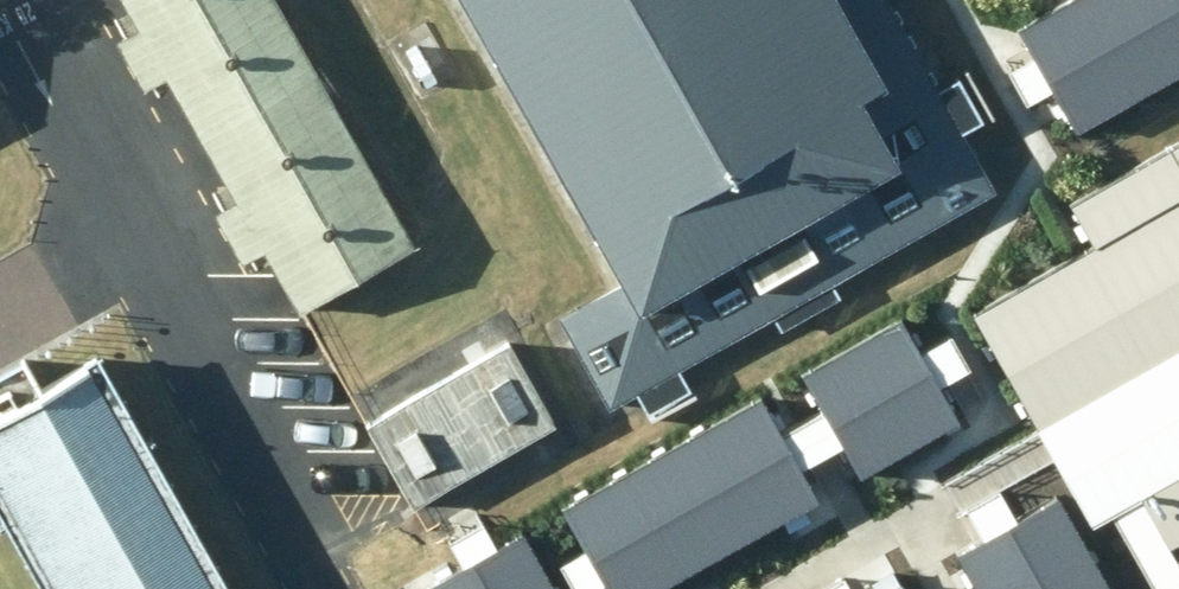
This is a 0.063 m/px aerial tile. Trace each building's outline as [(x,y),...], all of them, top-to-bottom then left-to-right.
[(275,0),(122,0),(137,27),(120,37),(147,83),(163,74),(234,197),(215,209),(243,256),(261,245),(298,308),(414,244),(275,0)] [(608,409),(1000,192),(889,0),(465,0),(626,278),(558,319),(608,409)] [(1010,19),(1067,117),(1178,53),(1178,0),(1043,0),(1010,19)] [(1076,190),(1099,230),(972,301),(1038,414),(1178,333),(1178,132),(1076,190)] [(803,361),(860,461),(956,407),(899,307),(803,361)] [(1170,528),(1145,484),(1178,464),(1178,333),(1038,414),(1049,434),(1095,513),(1110,504),(1160,588),(1178,588),(1178,543),(1170,528)] [(362,425),(409,507),(551,424),(505,344),(362,425)] [(94,352),(39,382),(16,363),(0,373),(0,519),(39,588),(226,588),(94,352)] [(563,501),(614,588),(637,588),(812,488),(755,391),(563,501)] [(1145,484),(1170,528),(1178,523),(1178,464),(1145,484)] [(985,588),(1116,588),(1058,488),(959,544),(985,588)] [(437,588),(568,588),(529,521),(430,577),(437,588)] [(900,575),(875,588),(907,588),(900,575)]
